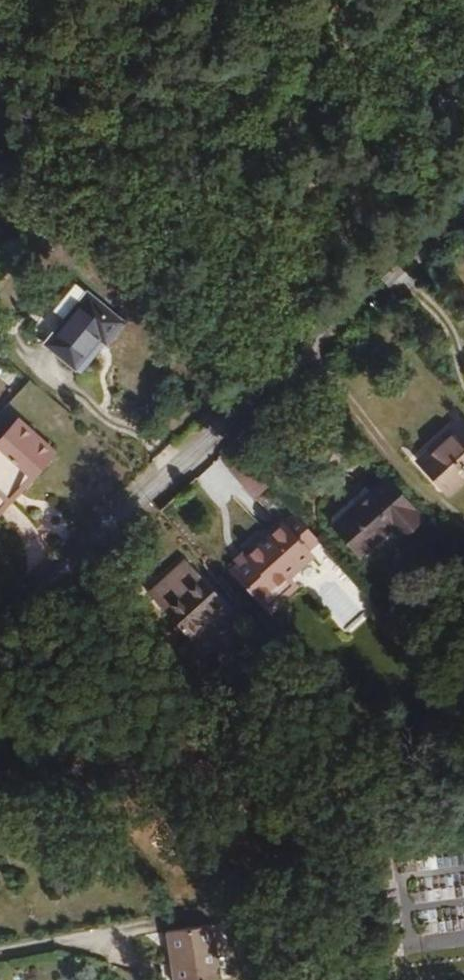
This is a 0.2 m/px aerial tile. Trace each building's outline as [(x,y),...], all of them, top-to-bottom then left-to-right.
[(80,375),(125,321),(89,292),(44,345),(80,375)] [(53,451),(18,418),(0,438),(0,509),(53,451)] [(463,481),(463,422),(461,419),(416,459),(448,495),(463,481)] [(267,487),(242,459),(229,470),(254,498),(267,487)] [(420,515),(386,478),(333,525),(360,554),(391,526),(399,535),(420,515)] [(314,557),(307,550),(315,542),(289,511),(241,553),(259,573),(255,578),(269,594),(272,591),(280,600),(296,586),(290,578),(314,557)] [(236,615),(183,554),(146,586),(200,647),(236,615)] [(54,904),(55,910),(70,907),(69,901),(54,904)] [(206,926),(165,934),(174,979),(191,979),(216,975),(206,926)]
